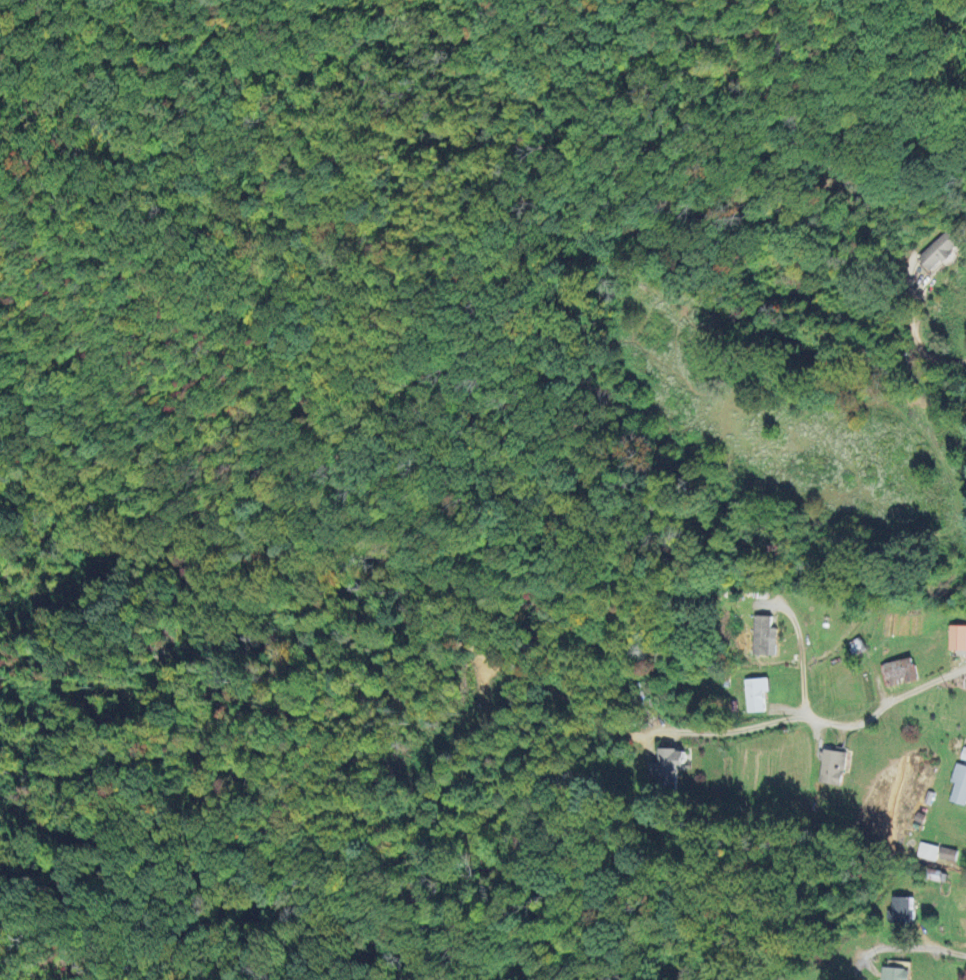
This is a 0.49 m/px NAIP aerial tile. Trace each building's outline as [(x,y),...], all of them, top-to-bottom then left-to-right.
[(931,271),(961,244),(948,230),(918,256),(931,271)] [(777,628),(771,628),(771,616),(754,615),(753,654),(776,655),(777,628)] [(948,625),(948,650),(965,650),(965,625),(948,625)] [(917,680),(912,657),(881,664),(887,687),(900,684),(917,680)] [(762,692),(768,691),(767,678),(744,679),(745,712),(763,712),(762,692)] [(677,785),(678,769),(684,769),(684,749),(659,749),(659,763),(648,762),(648,778),(659,778),(658,785),(677,785)] [(842,786),(847,752),(822,749),(817,782),(842,786)] [(965,805),(965,804),(965,766),(954,763),(950,782),(954,782),(949,801),(965,805)] [(936,860),(939,845),(918,842),(916,857),(936,860)] [(938,858),(954,862),(957,851),(940,847),(938,858)] [(913,897),(891,897),(891,911),(887,911),(887,922),(913,922),(913,897)] [(909,969),(881,968),(881,979),(908,979),(909,969)]
